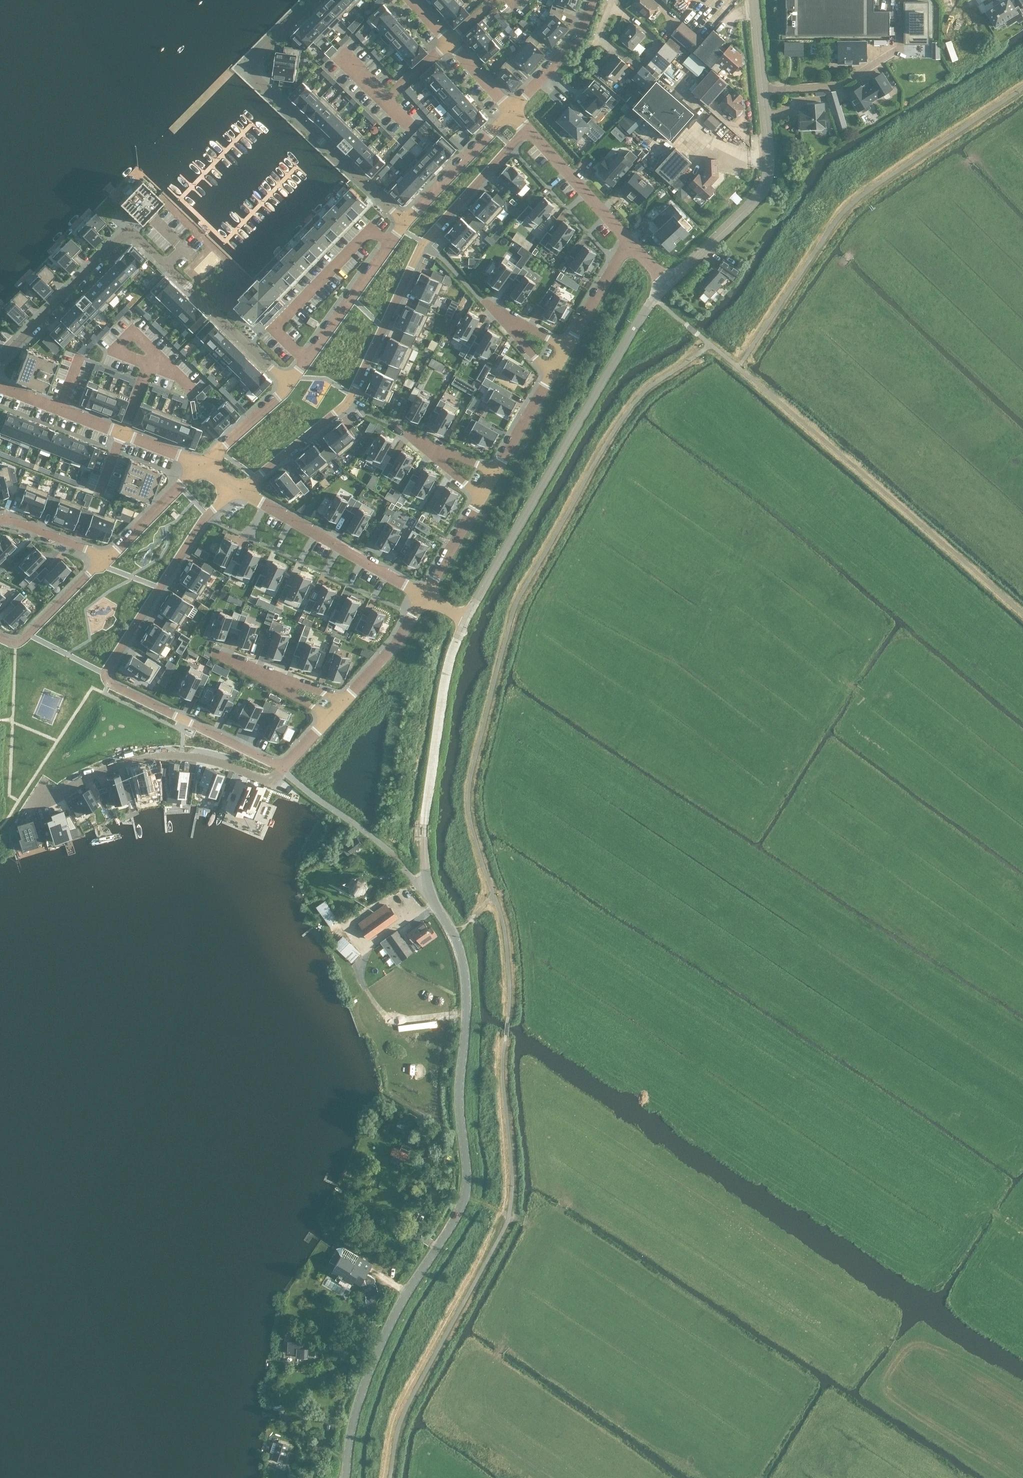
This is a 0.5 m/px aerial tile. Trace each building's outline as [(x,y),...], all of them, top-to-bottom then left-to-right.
[(336,0),(328,0),(324,4),(338,19),(347,11),(336,0)] [(352,0),(336,0),(347,11),(348,12),(356,4),(352,0)] [(440,11),(452,0),(436,0),(433,3),(440,11)] [(448,19),(462,6),(465,3),(462,0),(452,0),(440,11),(448,19)] [(554,2),(553,1),(551,8),(563,12),(565,6),(575,10),(579,0),(554,0),(554,2)] [(648,18),(658,6),(651,0),(637,0),(632,5),(648,18)] [(874,0),(786,0),(786,36),(889,35),(890,35),(890,11),(874,11),(874,6),(874,0)] [(1018,6),(1015,9),(1009,0),(1004,0),(987,11),(986,11),(986,12),(995,25),(995,26),(996,26),(1014,14),(1019,22),(1022,20),(1022,14),(1018,6)] [(905,43),(928,43),(928,2),(905,2),(905,43)] [(316,12),(332,28),(340,20),(338,19),(324,4),(316,12)] [(376,26),(390,13),(391,13),(384,4),(368,18),(376,26)] [(447,19),(454,28),(470,14),(462,6),(448,19),(447,19)] [(550,13),(551,13),(543,21),(560,37),(568,28),(560,21),(563,12),(551,8),(550,13)] [(308,20),(324,36),(332,28),(316,12),(308,20)] [(382,35),(398,21),(390,13),(376,26),(375,27),(382,35)] [(478,23),(463,37),(470,46),(471,45),(486,31),(489,28),(490,28),(482,19),(478,23)] [(980,19),(971,24),(982,41),(990,36),(980,19)] [(308,20),(300,28),(313,42),(316,45),(324,36),(308,20)] [(382,35),(381,37),(388,45),(390,43),(405,29),(398,21),(382,35)] [(536,29),(535,29),(531,34),(540,43),(544,38),(552,46),(560,37),(543,21),(536,29)] [(687,47),(696,37),(697,35),(682,22),(672,34),(687,47)] [(629,28),(620,39),(632,49),(645,34),(632,23),(628,27),(629,28)] [(971,24),(961,30),(972,47),(981,41),(971,24)] [(291,36),(305,50),(313,42),(300,28),(299,27),(291,36)] [(390,43),(397,51),(412,37),(405,29),(390,43)] [(710,67),(724,52),(718,47),(725,40),(713,29),(693,52),(710,67)] [(471,45),(478,53),(494,39),(486,31),(471,45)] [(527,39),(519,48),(536,63),(544,54),(536,47),(540,43),(531,34),(526,39),(527,39)] [(478,53),(477,54),(485,62),(500,48),(504,44),(497,36),(494,39),(478,53)] [(952,36),(942,42),(952,59),(962,53),(952,36)] [(404,59),(405,58),(419,45),(412,37),(397,51),(404,59)] [(866,42),(838,42),(838,64),(858,64),(859,62),(866,62),(866,42)] [(662,71),(678,53),(666,43),(650,61),(646,67),(657,76),(662,71)] [(803,43),(785,43),(785,54),(803,54),(803,43)] [(412,67),(428,53),(420,45),(419,45),(405,58),(412,67)] [(724,52),(710,67),(718,74),(725,67),(732,73),(742,62),(742,55),(730,45),(724,52)] [(298,68),(301,49),(289,47),(288,54),(276,52),(274,65),(298,68)] [(519,48),(511,56),(507,61),(516,69),(520,65),(528,72),(536,63),(519,48)] [(615,80),(626,66),(627,65),(615,54),(602,70),(615,80)] [(502,66),(494,74),(511,90),(520,81),(512,74),(516,69),(507,61),(502,66)] [(421,76),(428,85),(430,83),(443,71),(444,71),(436,62),(421,76)] [(283,86),(296,88),(298,68),(274,65),(272,78),(284,79),(283,86)] [(646,90),(656,78),(643,66),(632,78),(646,90)] [(708,106),(728,83),(713,70),(692,92),(708,106)] [(437,92),(450,80),(443,71),(430,83),(428,85),(426,87),(433,95),(437,92)] [(860,87),(848,94),(859,111),(862,110),(864,110),(866,109),(867,108),(869,106),(868,106),(871,104),(870,102),(878,96),(879,97),(892,89),(882,73),(869,81),(870,83),(861,88),(860,87)] [(440,103),(457,88),(450,80),(437,92),(433,95),(440,103)] [(595,117),(603,109),(601,108),(611,96),(594,80),(582,92),(588,97),(585,99),(581,105),(595,117)] [(303,82),(289,97),(297,105),(312,90),(303,82)] [(632,109),(669,142),(693,115),(656,82),(632,109)] [(416,96),(417,95),(410,87),(405,91),(412,99),(416,96)] [(457,88),(440,103),(448,111),(465,96),(457,88)] [(320,98),(312,90),(297,105),(305,113),(320,98)] [(729,93),(719,103),(735,117),(737,115),(739,115),(742,112),(742,110),(744,107),(741,105),(742,104),(742,100),(741,99),(743,97),(736,91),(732,95),(729,93)] [(827,92),(838,130),(845,128),(835,92),(827,92)] [(314,120),(331,104),(322,96),(320,98),(305,113),(314,121),(314,120)] [(465,96),(448,111),(455,119),(472,104),(465,96)] [(801,130),(826,128),(824,103),(811,104),(812,111),(799,112),(801,130)] [(323,128),(336,114),(339,112),(331,104),(314,120),(323,128)] [(462,127),(465,125),(479,112),(472,104),(455,119),(462,127)] [(587,123),(569,107),(557,120),(578,139),(589,126),(600,136),(605,131),(591,119),(587,123)] [(465,125),(472,133),(487,119),(480,111),(479,112),(465,125)] [(331,136),(344,122),(336,114),(323,128),(331,136)] [(713,131),(720,123),(711,115),(704,123),(713,131)] [(426,121),(418,129),(421,132),(429,124),(426,121)] [(352,130),(344,122),(331,136),(339,144),(352,130)] [(347,152),(361,138),(363,136),(355,128),(352,130),(339,144),(338,145),(346,153),(347,152)] [(442,136),(434,144),(448,157),(449,158),(457,150),(442,136)] [(355,160),(369,146),(361,138),(347,152),(355,160)] [(394,138),(387,144),(390,147),(397,141),(396,140),(394,138)] [(431,142),(424,149),(440,165),(448,157),(434,144),(431,142)] [(363,168),(377,154),(380,152),(371,144),(369,146),(355,160),(363,168)] [(681,152),(676,148),(655,170),(672,184),(692,162),(687,158),(688,156),(682,151),(681,152)] [(440,165),(424,149),(416,157),(433,173),(440,165)] [(605,159),(598,167),(601,170),(599,173),(613,185),(632,163),(637,157),(630,151),(625,157),(618,151),(608,161),(605,159)] [(371,177),(385,162),(377,154),(363,168),(363,169),(371,177)] [(433,173),(416,157),(409,165),(425,181),(433,173)] [(689,184),(696,191),(705,199),(707,197),(710,199),(714,193),(712,191),(715,189),(710,185),(718,177),(718,159),(705,160),(705,172),(702,176),(699,173),(689,184)] [(409,165),(401,173),(418,189),(425,181),(409,165)] [(508,166),(498,177),(517,194),(527,183),(523,179),(525,177),(514,167),(512,169),(508,166)] [(401,173),(394,180),(411,196),(418,189),(401,173)] [(636,173),(622,190),(628,195),(627,196),(628,196),(629,196),(632,199),(632,200),(633,199),(635,201),(639,204),(641,202),(650,191),(653,188),(649,184),(636,173)] [(140,180),(118,203),(133,216),(140,224),(162,201),(140,180)] [(393,180),(385,188),(389,191),(404,205),(411,197),(411,196),(394,180),(393,180)] [(351,187),(235,306),(252,323),(369,204),(368,203),(364,200),(351,187)] [(480,193),(476,198),(478,199),(477,200),(496,217),(504,208),(502,206),(506,202),(497,193),(493,198),(485,191),(482,195),(480,193)] [(529,205),(516,219),(521,224),(525,219),(535,228),(544,218),(546,220),(551,214),(549,212),(555,206),(544,197),(533,209),(529,205)] [(473,205),(469,208),(477,215),(473,220),(482,228),(486,224),(488,225),(496,217),(477,200),(476,200),(475,199),(471,203),(473,205)] [(655,221),(650,226),(656,233),(655,233),(670,249),(689,231),(688,231),(692,227),(682,216),(671,204),(654,220),(655,221)] [(84,240),(85,239),(94,247),(103,238),(98,233),(107,224),(96,213),(78,231),(82,236),(80,237),(84,240)] [(456,220),(452,224),(454,226),(453,226),(472,243),(480,235),(478,233),(482,228),(473,220),(469,224),(461,218),(458,221),(456,220)] [(547,232),(540,242),(545,246),(548,242),(560,251),(563,246),(564,247),(573,234),(572,234),(575,230),(563,221),(553,235),(547,232)] [(453,226),(445,235),(453,242),(449,247),(458,255),(462,251),(464,252),(472,243),(453,226)] [(493,244),(502,234),(496,229),(487,239),(493,244)] [(54,259),(69,273),(78,264),(73,259),(82,250),(70,239),(61,248),(63,250),(54,259)] [(146,260),(131,245),(123,254),(137,268),(138,268),(146,260)] [(584,245),(569,267),(582,275),(585,271),(586,271),(594,259),(593,258),(597,254),(584,245)] [(137,268),(123,254),(114,262),(115,263),(116,262),(130,277),(132,279),(140,270),(138,268),(137,268)] [(492,275),(488,281),(499,290),(499,289),(508,276),(514,280),(515,278),(521,269),(505,258),(497,268),(495,266),(490,273),(492,275)] [(727,275),(734,280),(740,270),(723,260),(717,269),(713,265),(707,272),(709,274),(706,277),(704,275),(699,281),(707,289),(705,292),(711,297),(722,285),(720,283),(726,277),(725,277),(727,275)] [(115,263),(107,271),(122,285),(123,285),(130,277),(116,262),(115,263)] [(36,274),(37,276),(29,284),(44,299),(53,290),(47,284),(56,275),(45,264),(36,274)] [(511,294),(510,295),(513,297),(511,298),(518,303),(519,301),(521,303),(526,296),(527,297),(532,290),(531,290),(536,283),(525,275),(528,271),(523,267),(521,269),(515,278),(520,281),(511,294)] [(122,285),(107,271),(100,279),(116,295),(124,286),(123,285),(122,285)] [(421,272),(416,283),(439,294),(444,283),(442,282),(445,276),(433,271),(431,277),(421,272)] [(174,285),(164,276),(150,291),(158,299),(159,300),(172,286),(173,286),(174,285)] [(116,295),(100,279),(92,287),(106,301),(106,302),(108,303),(116,295)] [(413,289),(411,294),(421,298),(418,304),(429,309),(432,304),(434,305),(439,294),(416,283),(416,284),(414,283),(411,288),(413,289)] [(552,285),(540,303),(547,306),(542,315),(555,323),(558,318),(560,319),(568,306),(565,305),(568,300),(555,293),(558,289),(552,285)] [(166,308),(180,293),(173,286),(172,286),(159,300),(158,299),(157,300),(166,308)] [(106,301),(92,287),(84,295),(97,308),(96,308),(98,310),(106,302),(106,301)] [(2,308),(18,324),(27,315),(20,308),(29,299),(20,290),(2,308)] [(188,301),(180,293),(166,308),(173,316),(188,301)] [(84,295),(83,294),(74,303),(75,304),(75,303),(89,316),(96,308),(97,308),(84,295)] [(280,299),(261,319),(266,323),(285,303),(280,299)] [(196,309),(188,301),(173,316),(183,325),(184,324),(183,323),(197,309),(196,309)] [(75,304),(67,311),(84,327),(92,319),(89,316),(75,303),(75,304)] [(402,309),(399,314),(401,315),(401,316),(424,326),(429,316),(427,315),(429,309),(418,304),(415,309),(406,305),(404,309),(402,309)] [(192,332),(206,317),(197,308),(196,309),(197,309),(183,323),(184,324),(192,332)] [(67,311),(59,320),(61,322),(62,322),(75,334),(76,336),(84,327),(67,311)] [(460,326),(453,337),(470,347),(474,341),(477,336),(472,333),(477,324),(479,319),(480,319),(468,312),(464,319),(461,317),(457,324),(460,326)] [(398,322),(396,326),(405,331),(403,336),(414,342),(417,336),(419,337),(424,326),(401,316),(399,316),(396,321),(398,322)] [(203,343),(217,329),(218,328),(209,320),(195,335),(203,343)] [(61,322),(49,334),(58,343),(62,347),(75,334),(62,322),(61,322)] [(210,351),(224,337),(217,329),(203,343),(202,343),(210,351)] [(470,347),(465,357),(470,361),(476,351),(488,358),(491,351),(494,352),(498,345),(496,343),(499,337),(500,337),(500,336),(488,329),(488,330),(480,344),(474,341),(470,347)] [(387,341),(384,347),(386,347),(386,348),(409,359),(414,348),(412,347),(414,342),(403,336),(400,342),(391,337),(388,342),(387,341)] [(216,361),(232,344),(224,337),(210,351),(208,353),(216,361)] [(227,365),(240,352),(232,344),(216,361),(224,368),(227,365)] [(383,354),(381,359),(390,363),(387,369),(399,374),(401,369),(404,370),(409,359),(386,348),(385,349),(383,348),(381,353),(383,354)] [(58,361),(26,349),(14,381),(46,393),(58,361)] [(248,359),(240,352),(227,365),(235,372),(248,359)] [(504,356),(497,369),(506,375),(505,375),(518,383),(519,382),(523,385),(531,372),(530,372),(504,356)] [(430,365),(443,370),(445,362),(432,358),(430,365)] [(241,382),(255,367),(248,359),(235,372),(233,374),(241,381),(241,382)] [(263,374),(255,367),(241,382),(241,381),(239,383),(247,391),(250,389),(250,388),(263,374)] [(371,374),(369,379),(371,380),(370,381),(393,392),(394,391),(391,390),(399,374),(387,369),(385,374),(375,370),(373,375),(371,374)] [(489,372),(486,377),(493,381),(496,376),(489,372)] [(272,381),(264,373),(263,374),(250,388),(250,389),(258,396),(272,381)] [(455,377),(452,385),(475,393),(478,385),(455,377)] [(86,385),(79,405),(90,409),(90,408),(97,389),(96,389),(98,386),(98,385),(88,381),(86,385)] [(370,381),(365,392),(375,396),(372,402),(384,407),(386,401),(388,402),(393,392),(370,381)] [(100,411),(108,390),(98,386),(96,389),(97,389),(90,408),(100,411)] [(407,415),(406,416),(418,423),(422,415),(423,416),(427,408),(426,408),(430,401),(418,394),(421,390),(415,387),(409,398),(414,401),(408,413),(407,415)] [(490,387),(483,400),(492,405),(490,408),(503,415),(505,413),(509,415),(517,402),(516,402),(490,387)] [(119,394),(108,390),(100,411),(110,415),(117,397),(118,397),(119,394)] [(110,415),(109,416),(120,420),(129,397),(119,393),(119,394),(118,397),(117,397),(110,415)] [(432,427),(431,428),(443,435),(447,428),(448,428),(452,421),(451,421),(458,409),(441,399),(434,410),(440,414),(432,427)] [(239,416),(226,400),(218,407),(217,408),(230,422),(230,423),(231,424),(239,416)] [(141,402),(132,425),(143,429),(144,428),(143,428),(150,410),(151,407),(151,406),(141,402)] [(153,432),(162,411),(151,407),(150,410),(143,428),(144,428),(153,432)] [(223,429),(230,423),(230,422),(217,408),(218,407),(217,407),(208,414),(209,415),(222,430),(223,429)] [(172,415),(162,411),(153,432),(163,436),(172,415)] [(0,432),(0,437),(9,440),(18,417),(7,413),(0,431),(0,432)] [(163,436),(174,440),(181,421),(182,419),(172,415),(163,436)] [(215,438),(223,430),(223,429),(222,430),(209,415),(201,423),(215,438)] [(18,417),(9,440),(19,444),(21,439),(28,421),(18,417)] [(38,425),(28,421),(21,439),(31,443),(38,425)] [(181,421),(174,440),(183,444),(190,426),(191,426),(191,425),(181,421)] [(342,421),(333,429),(349,449),(358,441),(357,439),(362,435),(353,426),(349,430),(342,421)] [(476,421),(469,434),(473,436),(472,439),(485,447),(487,444),(491,447),(499,434),(476,421)] [(375,429),(380,432),(383,427),(378,424),(375,429)] [(48,429),(38,425),(31,443),(41,447),(48,429)] [(183,445),(194,449),(198,437),(200,438),(202,433),(200,432),(201,430),(191,426),(190,426),(183,444),(183,445)] [(328,433),(324,437),(330,445),(326,448),(334,458),(338,454),(340,456),(349,449),(333,429),(332,430),(331,428),(326,432),(328,433)] [(58,433),(48,429),(41,447),(51,451),(58,433)] [(68,437),(58,433),(51,451),(61,455),(68,437)] [(373,448),(366,460),(384,470),(388,462),(391,457),(386,453),(393,441),(381,434),(377,441),(374,439),(370,447),(373,448)] [(61,455),(60,459),(70,463),(71,459),(78,441),(68,437),(61,455)] [(88,445),(78,441),(71,459),(81,463),(88,445)] [(309,446),(304,450),(306,451),(305,452),(321,472),(330,464),(329,462),(334,458),(326,448),(321,452),(314,444),(310,448),(309,446)] [(99,449),(88,445),(81,463),(92,467),(99,449)] [(384,470),(382,473),(387,476),(390,472),(401,479),(406,472),(408,473),(412,466),(410,464),(414,457),(402,450),(393,465),(388,462),(384,470)] [(305,452),(296,459),(302,467),(298,471),(306,481),(319,470),(321,472),(305,452)] [(129,458),(117,490),(149,503),(161,471),(129,458)] [(6,486),(12,484),(8,466),(1,467),(1,469),(0,470),(0,498),(9,496),(6,486)] [(410,479),(403,492),(409,496),(411,491),(424,499),(427,494),(435,481),(434,481),(437,476),(424,468),(416,482),(410,479)] [(286,471),(275,480),(280,486),(285,493),(285,492),(291,499),(301,490),(305,494),(310,490),(301,480),(296,484),(286,471)] [(367,485),(374,488),(380,476),(374,472),(367,485)] [(28,512),(37,488),(26,484),(26,486),(20,484),(15,495),(21,498),(17,507),(28,512)] [(445,486),(433,509),(446,517),(448,512),(449,513),(456,499),(458,494),(445,486)] [(49,509),(53,497),(48,495),(49,492),(37,488),(28,512),(29,512),(29,514),(34,516),(35,514),(39,516),(43,506),(49,509)] [(329,508),(325,515),(337,522),(345,508),(350,511),(357,500),(351,496),(349,501),(337,494),(333,501),(332,501),(328,508),(329,508)] [(62,525),(71,501),(60,497),(59,499),(53,497),(49,509),(55,511),(51,521),(56,522),(55,524),(60,526),(61,524),(62,525)] [(405,501),(399,498),(395,504),(401,508),(405,501)] [(355,514),(347,528),(359,535),(363,528),(364,529),(368,521),(371,515),(374,510),(361,502),(357,500),(350,511),(355,514)] [(82,522),(87,510),(81,508),(82,505),(71,501),(62,525),(63,525),(62,527),(68,529),(68,527),(73,529),(77,519),(82,522)] [(300,510),(308,515),(311,509),(303,504),(300,510)] [(132,517),(135,511),(123,506),(121,513),(132,517)] [(96,538),(105,514),(104,514),(103,516),(87,510),(82,522),(88,524),(84,533),(89,535),(89,537),(94,539),(95,537),(96,538)] [(107,542),(116,518),(105,514),(96,538),(107,542)] [(383,530),(375,544),(388,552),(391,547),(393,549),(401,535),(398,534),(401,529),(389,522),(391,518),(385,514),(377,527),(383,530)] [(431,527),(422,522),(419,520),(416,526),(427,533),(431,527)] [(411,546),(403,560),(416,568),(418,563),(419,563),(427,550),(426,550),(429,545),(416,538),(419,534),(413,530),(405,543),(411,546)] [(6,536),(2,540),(2,539),(0,541),(0,572),(10,562),(6,557),(17,546),(6,536)] [(215,556),(212,561),(225,567),(223,572),(230,575),(230,574),(236,562),(236,561),(231,559),(237,544),(224,538),(221,542),(214,556),(215,556)] [(46,557),(36,548),(30,553),(29,553),(24,559),(18,565),(28,575),(24,578),(29,583),(36,576),(38,573),(34,569),(46,557)] [(236,562),(230,574),(248,582),(254,570),(255,571),(258,563),(261,555),(249,549),(241,564),(236,562)] [(65,575),(71,569),(61,559),(49,571),(45,567),(38,573),(36,576),(40,581),(44,577),(53,587),(59,581),(60,581),(65,576),(65,575)] [(192,561),(185,571),(207,585),(205,584),(214,569),(204,562),(200,567),(192,561)] [(282,575),(286,567),(273,561),(266,576),(261,574),(255,586),(261,589),(263,584),(275,590),(278,582),(279,583),(283,575),(282,575)] [(182,577),(179,581),(188,587),(184,592),(195,599),(198,594),(200,595),(207,585),(185,571),(185,572),(183,571),(180,576),(182,577)] [(286,584),(281,595),(287,597),(285,601),(298,607),(303,598),(304,598),(305,595),(310,584),(309,584),(312,579),(298,573),(292,586),(286,584)] [(310,598),(304,610),(310,613),(312,608),(326,614),(328,610),(329,610),(335,596),(334,596),(337,591),(323,584),(315,601),(310,598)] [(24,616),(30,610),(21,601),(24,597),(20,592),(10,602),(15,606),(3,618),(5,620),(4,622),(9,627),(11,625),(13,628),(19,622),(21,624),(27,618),(24,616)] [(168,595),(165,600),(166,601),(166,602),(187,616),(194,606),(192,604),(195,599),(184,592),(181,597),(172,592),(169,596),(168,595)] [(335,609),(329,620),(347,629),(353,617),(354,617),(358,610),(357,609),(360,602),(357,601),(358,599),(351,595),(350,597),(348,596),(341,611),(335,609)] [(162,607),(159,612),(168,617),(165,623),(175,629),(179,624),(181,626),(187,616),(166,602),(165,603),(164,601),(160,606),(162,607)] [(198,608),(207,612),(210,606),(200,603),(198,608)] [(386,614),(372,608),(366,620),(361,617),(356,629),(375,637),(377,633),(378,633),(384,619),(383,619),(386,614)] [(215,618),(212,626),(215,627),(212,635),(215,636),(214,638),(221,641),(222,638),(225,639),(230,626),(236,628),(241,614),(235,611),(233,616),(221,612),(218,619),(215,618)] [(241,614),(236,628),(242,630),(237,644),(250,649),(253,641),(255,642),(258,634),(255,633),(258,625),(246,621),(247,616),(241,614)] [(148,625),(145,630),(147,631),(146,632),(168,646),(174,636),(172,635),(175,629),(165,623),(162,628),(153,622),(150,626),(148,625)] [(276,630),(267,655),(281,660),(283,655),(284,655),(289,641),(288,641),(290,635),(276,630)] [(146,632),(140,642),(149,648),(145,653),(156,660),(165,645),(167,646),(168,646),(146,632)] [(181,632),(178,637),(182,639),(176,651),(182,654),(191,637),(181,632)] [(302,634),(296,649),(302,651),(297,666),(311,671),(313,666),(316,667),(321,653),(318,652),(320,647),(306,641),(308,637),(302,634)] [(332,644),(326,661),(332,663),(327,677),(341,682),(343,677),(346,678),(351,664),(348,663),(350,658),(337,653),(339,646),(332,644)] [(183,654),(195,660),(199,652),(188,646),(183,654)] [(144,662),(132,655),(124,666),(145,680),(149,682),(156,671),(160,666),(147,657),(144,662)] [(180,685),(181,685),(177,693),(189,699),(197,684),(202,687),(208,675),(190,666),(184,678),(184,677),(180,685)] [(166,667),(162,674),(169,678),(173,671),(166,667)] [(209,708),(221,714),(229,699),(234,702),(239,690),(234,688),(222,682),(216,693),(215,693),(212,701),(209,708)] [(248,705),(244,704),(238,717),(241,718),(239,723),(252,730),(259,717),(264,720),(272,704),(266,701),(263,706),(250,700),(248,705)] [(279,707),(272,704),(264,720),(270,722),(263,735),(277,742),(280,737),(282,739),(289,725),(286,724),(291,714),(278,708),(279,707)] [(188,778),(189,772),(178,770),(179,763),(169,762),(167,775),(169,775),(168,783),(170,783),(169,791),(170,791),(169,797),(170,797),(170,795),(185,797),(184,803),(185,804),(188,778)] [(151,766),(131,770),(139,801),(158,796),(151,766)] [(215,770),(206,767),(203,775),(202,777),(200,783),(205,785),(203,790),(204,790),(203,791),(204,792),(216,797),(216,796),(217,797),(218,795),(221,788),(220,788),(223,782),(226,774),(220,772),(215,770)] [(129,779),(128,779),(129,783),(122,785),(121,781),(119,775),(119,776),(116,777),(107,779),(107,778),(106,779),(114,806),(115,805),(114,803),(126,800),(127,802),(127,800),(133,798),(133,799),(134,799),(129,779)] [(262,794),(264,789),(250,783),(248,787),(238,783),(228,808),(242,814),(243,813),(242,813),(244,807),(257,812),(262,800),(259,799),(262,794)] [(68,801),(77,817),(78,817),(77,815),(97,804),(98,805),(99,805),(90,789),(88,790),(76,796),(68,801)] [(51,816),(53,820),(47,822),(49,830),(50,830),(50,833),(51,834),(50,835),(51,835),(52,839),(53,841),(71,836),(69,830),(77,828),(70,814),(64,816),(63,812),(51,816)] [(22,851),(38,846),(37,844),(46,841),(42,830),(36,831),(32,820),(17,825),(21,838),(18,839),(22,851)] [(349,891),(355,895),(364,893),(368,887),(366,879),(359,876),(351,878),(347,884),(349,891)] [(318,908),(331,928),(340,922),(326,902),(318,908)] [(390,909),(387,904),(361,922),(364,927),(363,928),(369,938),(398,918),(392,908),(390,909)] [(418,939),(422,945),(437,935),(431,928),(429,929),(424,922),(408,934),(414,942),(418,939)] [(398,930),(387,938),(381,942),(397,964),(413,952),(398,930)] [(362,954),(344,937),(334,947),(352,964),(362,954)] [(399,1031),(438,1025),(438,1019),(398,1025),(399,1031)] [(408,1153),(392,1147),(390,1155),(406,1161),(408,1153)] [(379,1296),(379,1295),(376,1284),(373,1282),(372,1276),(368,1274),(373,1265),(343,1247),(337,1248),(342,1255),(332,1272),(353,1284),(355,1281),(361,1285),(363,1285),(366,1297),(366,1300),(367,1306),(374,1309),(379,1296)] [(288,1342),(288,1354),(296,1354),(296,1358),(308,1359),(308,1349),(301,1349),(301,1342),(288,1342)] [(289,1445),(278,1441),(272,1458),(284,1462),(289,1445)]
